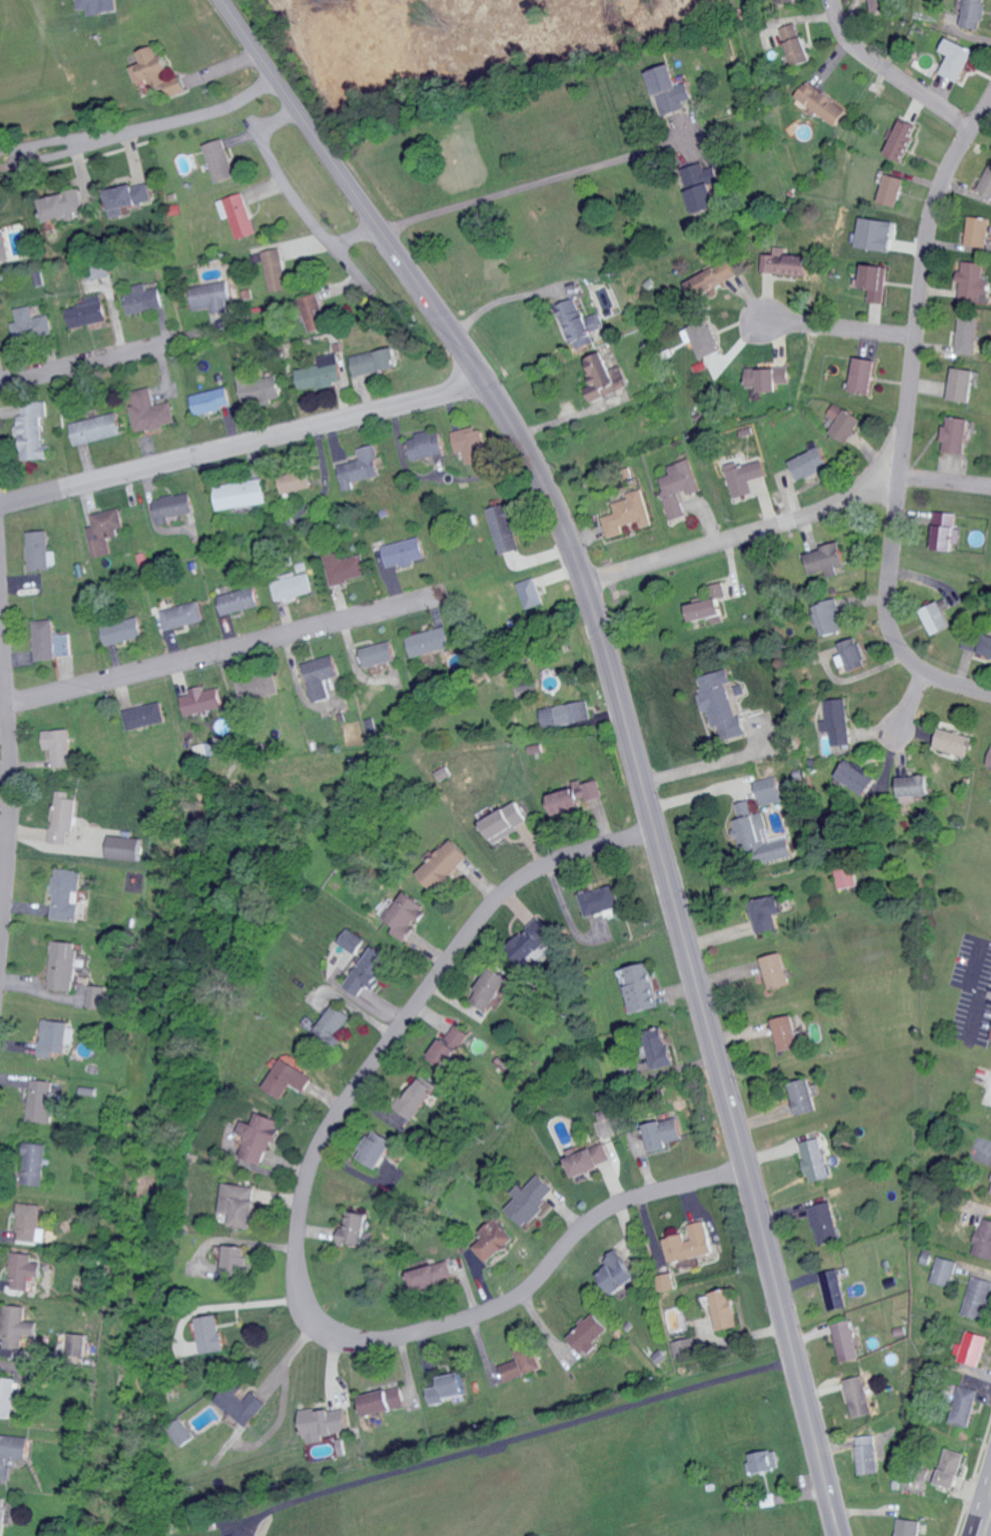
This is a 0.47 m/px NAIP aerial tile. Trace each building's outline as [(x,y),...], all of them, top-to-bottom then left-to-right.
[(78,0),(78,9),(87,9),(88,13),(116,12),(116,0),(90,0),(78,0)] [(873,1),(874,12),(891,9),(890,0),(881,0),(873,1)] [(979,0),(965,0),(964,28),(985,29),(986,0),(979,0)] [(806,35),(803,37),(797,22),(782,28),(797,66),(815,59),(806,35)] [(943,74),(962,82),(975,49),(948,38),(942,51),(951,55),(943,74)] [(132,67),(143,96),(167,86),(162,71),(171,68),(165,54),(159,56),(155,45),(139,51),(143,63),(132,67)] [(681,85),(675,64),(652,71),(665,115),(690,108),(688,101),(696,99),(691,82),(681,85)] [(190,91),(187,82),(171,87),(174,96),(190,91)] [(808,82),(798,98),(840,125),(851,108),(808,82)] [(887,154),(903,161),(919,126),(899,117),(890,136),(894,138),(887,154)] [(205,145),(218,183),(238,177),(224,138),(205,145)] [(684,169),(698,215),(720,208),(706,162),(684,169)] [(990,195),(990,165),(980,190),(990,195)] [(899,207),(907,178),(888,173),(880,202),(899,207)] [(107,191),(113,219),(127,215),(125,207),(154,200),(149,181),(107,191)] [(48,222),(87,212),(81,189),(42,199),(48,222)] [(258,233),(244,192),(218,201),(224,219),(231,217),(239,240),(258,233)] [(896,222),(862,216),(857,246),(890,252),(896,222)] [(989,249),(990,218),(970,217),(968,247),(989,249)] [(6,231),(0,232),(0,262),(12,259),(6,231)] [(286,291),(284,249),(266,250),(268,292),(286,291)] [(811,256),(762,254),(762,272),(810,275),(811,256)] [(686,283),(694,299),(739,276),(730,259),(686,283)] [(965,260),(960,298),(989,302),(990,288),(990,274),(985,273),(986,263),(965,260)] [(869,301),(884,304),(890,268),(866,264),(863,288),(871,289),(869,301)] [(212,308),(213,314),(229,313),(228,302),(230,302),(229,282),(191,285),(194,310),(212,308)] [(136,285),(137,294),(127,295),(130,313),(165,309),(163,288),(149,290),(148,284),(136,285)] [(300,299),(311,334),(333,327),(321,292),(300,299)] [(73,328),(111,320),(105,294),(87,298),(88,304),(69,308),(73,328)] [(596,343),(592,332),(606,327),(601,313),(584,319),(577,298),(558,305),(574,351),(596,343)] [(13,323),(17,341),(55,334),(51,314),(36,317),(34,305),(17,308),(19,322),(13,323)] [(977,355),(979,316),(959,315),(957,354),(977,355)] [(695,341),(703,359),(723,350),(709,319),(684,330),(690,343),(695,341)] [(353,355),(357,376),(401,368),(397,348),(353,355)] [(630,387),(622,365),(612,369),(605,352),(589,358),(598,383),(587,388),(592,402),(630,387)] [(298,370),(302,391),(345,382),(339,353),(320,357),(322,365),(298,370)] [(877,359),(857,358),(854,391),(874,393),(877,359)] [(749,388),(762,387),(762,392),(782,392),(781,384),(793,383),(792,365),(761,366),(761,368),(748,368),(749,388)] [(974,402),(976,369),(954,368),(952,400),(974,402)] [(282,396),(277,375),(257,379),(255,372),(238,376),(244,405),(282,396)] [(233,405),(227,386),(192,396),(197,415),(233,405)] [(172,401),(155,405),(151,387),(132,392),(135,405),(130,406),(136,433),(177,423),(172,401)] [(46,459),(43,417),(48,417),(47,401),(23,403),(24,416),(17,416),(19,436),(22,436),(24,460),(46,459)] [(829,415),(839,421),(832,433),(849,444),(864,419),(835,403),(829,415)] [(124,434),(118,412),(71,424),(76,446),(124,434)] [(968,419),(947,417),(943,452),(965,454),(968,419)] [(454,432),(458,454),(466,453),(467,464),(488,461),(482,427),(454,432)] [(410,437),(414,460),(447,454),(443,431),(410,437)] [(346,491),(357,489),(356,482),(384,476),(378,445),(360,448),(363,460),(341,464),(346,491)] [(802,482),(833,467),(823,446),(792,461),(802,482)] [(702,491),(691,459),(670,466),(673,475),(663,478),(668,491),(664,493),(673,520),(688,515),(680,492),(689,489),(690,494),(702,491)] [(734,498),(754,494),(751,479),(767,476),(763,459),(727,467),(734,498)] [(315,488),(312,470),(282,474),(285,492),(315,488)] [(269,503),(265,479),(215,486),(219,511),(269,503)] [(604,517),(609,538),(625,534),(623,526),(641,521),(643,528),(653,525),(644,489),(628,493),(630,499),(614,503),(617,513),(604,517)] [(196,513),(192,492),(154,500),(159,525),(171,523),(170,518),(196,513)] [(500,554),(520,549),(509,503),(488,509),(500,554)] [(95,558),(113,554),(110,538),(121,536),(119,528),(125,527),(122,508),(92,514),(95,526),(88,527),(95,558)] [(956,528),(957,513),(936,511),(933,549),(958,551),(959,528),(956,528)] [(57,569),(57,551),(50,551),(50,531),(29,532),(30,570),(57,569)] [(388,569),(417,563),(417,560),(426,558),(422,537),(383,546),(388,569)] [(813,575),(828,571),(830,578),(841,574),(839,568),(847,565),(841,544),(807,554),(813,575)] [(369,576),(364,554),(343,560),(341,551),(325,555),(333,585),(369,576)] [(276,601),(313,594),(310,574),(272,580),(276,601)] [(518,582),(525,609),(543,604),(536,578),(518,582)] [(725,615),(722,599),(728,598),(725,582),(708,586),(711,601),(690,605),(693,622),(725,615)] [(261,605),(255,586),(218,596),(224,616),(261,605)] [(205,620),(199,600),(161,611),(167,631),(205,620)] [(847,631),(838,600),(817,606),(826,637),(847,631)] [(954,627),(942,601),(923,610),(935,636),(954,627)] [(107,646),(145,637),(141,617),(102,627),(107,646)] [(73,655),(72,634),(56,635),(56,620),(35,621),(37,661),(59,660),(59,656),(73,655)] [(407,634),(410,655),(451,650),(448,629),(407,634)] [(963,648),(980,654),(985,637),(968,632),(963,648)] [(990,656),(990,634),(989,633),(982,653),(990,656)] [(846,654),(840,656),(843,668),(852,665),(854,671),(871,666),(862,637),(842,643),(846,654)] [(365,667),(396,662),(393,642),(362,647),(365,667)] [(341,676),(335,654),(304,663),(315,703),(332,698),(326,680),(341,676)] [(726,741),(748,734),(743,716),(738,718),(728,685),(734,683),(730,669),(701,678),(706,693),(701,694),(706,713),(711,712),(715,728),(721,726),(726,741)] [(280,694),(275,673),(236,682),(241,704),(280,694)] [(181,697),(186,716),(223,707),(218,688),(204,691),(203,686),(188,689),(190,695),(181,697)] [(852,745),(850,699),(827,700),(828,720),(821,721),(822,732),(833,731),(833,746),(852,745)] [(541,709),(544,729),(592,720),(588,701),(541,709)] [(128,730),(167,723),(163,703),(125,710),(128,730)] [(55,768),(74,767),(72,729),(45,731),(46,749),(54,749),(55,768)] [(976,737),(942,729),(938,748),(972,756),(976,737)] [(544,752),(542,744),(528,746),(530,754),(544,752)] [(878,777),(848,759),(837,779),(868,796),(878,777)] [(440,782),(451,775),(446,766),(434,773),(440,782)] [(762,806),(783,801),(778,776),(756,781),(762,806)] [(931,796),(930,776),(899,777),(900,797),(931,796)] [(600,779),(576,786),(577,789),(549,796),(555,816),(582,808),(580,800),(586,798),(588,802),(605,798),(600,779)] [(54,843),(75,844),(78,799),(71,799),(72,792),(56,791),(54,843)] [(736,804),(740,819),(734,821),(741,849),(771,843),(764,812),(753,815),(750,801),(736,804)] [(496,843),(530,823),(518,802),(484,823),(496,843)] [(478,814),(483,823),(498,815),(493,806),(478,814)] [(108,859),(141,860),(142,838),(108,837),(108,859)] [(472,858),(455,839),(418,872),(435,892),(472,858)] [(762,853),(766,864),(794,855),(790,843),(762,853)] [(835,865),(838,889),(856,887),(853,863),(835,865)] [(52,919),(79,921),(81,904),(74,903),(75,892),(81,892),(82,871),(56,869),(52,919)] [(616,886),(581,894),(586,916),(621,909),(616,886)] [(418,921),(421,923),(430,906),(403,892),(388,921),(397,926),(393,934),(407,942),(418,921)] [(781,929),(777,915),(784,913),(779,895),(751,902),(759,934),(781,929)] [(527,928),(521,921),(511,929),(519,939),(511,946),(524,962),(556,936),(540,917),(527,928)] [(365,938),(347,928),(338,943),(356,954),(365,938)] [(50,988),(76,990),(78,941),(52,939),(50,988)] [(369,984),(376,988),(395,959),(374,945),(348,986),(362,995),(369,984)] [(764,955),(770,988),(790,984),(785,952),(764,955)] [(471,999),(488,1011),(511,976),(495,965),(471,999)] [(106,985),(89,984),(87,1007),(105,1008),(106,985)] [(333,1043),(355,1016),(337,1002),(316,1029),(333,1043)] [(782,1051),(802,1046),(794,1013),(774,1018),(782,1051)] [(74,1044),(76,1023),(43,1019),(39,1055),(54,1057),(55,1050),(67,1052),(68,1043),(74,1044)] [(430,1060),(447,1069),(469,1032),(453,1022),(430,1060)] [(675,1066),(669,1032),(648,1035),(654,1069),(675,1066)] [(283,1098),(293,1083),(306,1091),(316,1077),(284,1057),(265,1087),(283,1098)] [(414,1120),(438,1087),(422,1076),(414,1088),(409,1084),(394,1105),(414,1120)] [(799,1114),(819,1109),(810,1077),(790,1082),(799,1114)] [(28,1120),(53,1121),(55,1080),(31,1078),(28,1120)] [(237,1141),(245,1144),(242,1156),(265,1163),(272,1141),(277,1142),(284,1119),(258,1111),(255,1122),(244,1119),(237,1141)] [(683,1139),(679,1117),(646,1122),(651,1150),(670,1147),(668,1141),(683,1139)] [(382,1167),(395,1138),(374,1128),(361,1158),(382,1167)] [(801,1142),(811,1182),(831,1177),(821,1137),(801,1142)] [(47,1143),(26,1142),(23,1184),(45,1185),(47,1143)] [(613,1162),(606,1143),(568,1156),(574,1175),(613,1162)] [(525,1225),(558,1190),(540,1173),(526,1188),(521,1183),(513,1192),(518,1197),(507,1209),(525,1225)] [(222,1214),(234,1215),(233,1225),(254,1228),(259,1186),(225,1182),(222,1214)] [(818,1244),(839,1238),(829,1200),(808,1206),(818,1244)] [(18,1240),(39,1241),(41,1203),(20,1202),(18,1240)] [(365,1244),(366,1228),(369,1228),(370,1212),(348,1211),(347,1226),(340,1225),(339,1243),(365,1244)] [(982,1218),(976,1254),(990,1257),(990,1219),(982,1218)] [(514,1238),(497,1219),(471,1242),(488,1261),(514,1238)] [(673,1261),(713,1252),(706,1220),(689,1224),(692,1239),(686,1240),(685,1233),(668,1237),(673,1261)] [(246,1246),(226,1244),(221,1280),(242,1282),(246,1246)] [(599,1274),(617,1294),(639,1274),(616,1250),(604,1261),(609,1266),(599,1274)] [(34,1261),(34,1253),(14,1251),(11,1288),(31,1290),(32,1276),(42,1277),(43,1262),(34,1261)] [(932,1281),(951,1286),(958,1261),(939,1256),(932,1281)] [(414,1288),(453,1279),(449,1260),(409,1269),(414,1288)] [(837,1268),(819,1272),(829,1311),(846,1306),(837,1268)] [(676,1287),(673,1272),(655,1275),(657,1291),(676,1287)] [(990,1296),(990,1280),(973,1275),(964,1313),(986,1318),(990,1296)] [(717,1329),(739,1326),(733,1288),(712,1291),(717,1329)] [(39,1321),(26,1320),(28,1306),(7,1304),(3,1346),(24,1348),(25,1336),(37,1337),(39,1321)] [(612,1331),(596,1312),(569,1334),(584,1353),(612,1331)] [(220,1314),(198,1316),(202,1352),(224,1350),(220,1314)] [(859,1357),(851,1319),(832,1323),(841,1361),(859,1357)] [(982,1364),(989,1335),(967,1330),(964,1344),(958,1342),(954,1358),(982,1364)] [(67,1353),(85,1355),(88,1334),(70,1332),(67,1353)] [(696,1352),(690,1336),(671,1344),(677,1359),(696,1352)] [(517,1348),(521,1358),(501,1365),(506,1381),(544,1369),(536,1342),(517,1348)] [(431,1404),(446,1401),(445,1398),(465,1394),(461,1372),(440,1376),(442,1385),(428,1387),(431,1404)] [(873,1413),(864,1375),(844,1380),(853,1417),(873,1413)] [(16,1377),(0,1377),(0,1417),(14,1418),(16,1377)] [(250,1426),(268,1401),(253,1390),(246,1400),(238,1394),(241,1390),(230,1382),(216,1401),(250,1426)] [(362,1395),(368,1415),(406,1405),(400,1385),(362,1395)] [(970,1427),(979,1390),(959,1385),(949,1422),(970,1427)] [(350,1430),(347,1406),(303,1412),(307,1444),(326,1441),(325,1434),(350,1430)] [(193,1438),(182,1418),(168,1426),(179,1446),(193,1438)] [(10,1478),(12,1458),(30,1459),(31,1435),(0,1434),(0,1477),(10,1478)] [(879,1473),(877,1434),(857,1435),(859,1474),(879,1473)] [(957,1488),(964,1452),(945,1448),(938,1484),(957,1488)] [(749,1453),(751,1472),(780,1468),(777,1449),(749,1453)] [(0,1496),(0,1535),(5,1535),(9,1497),(0,1496)] [(899,1518),(898,1535),(920,1535),(921,1519),(899,1518)]
